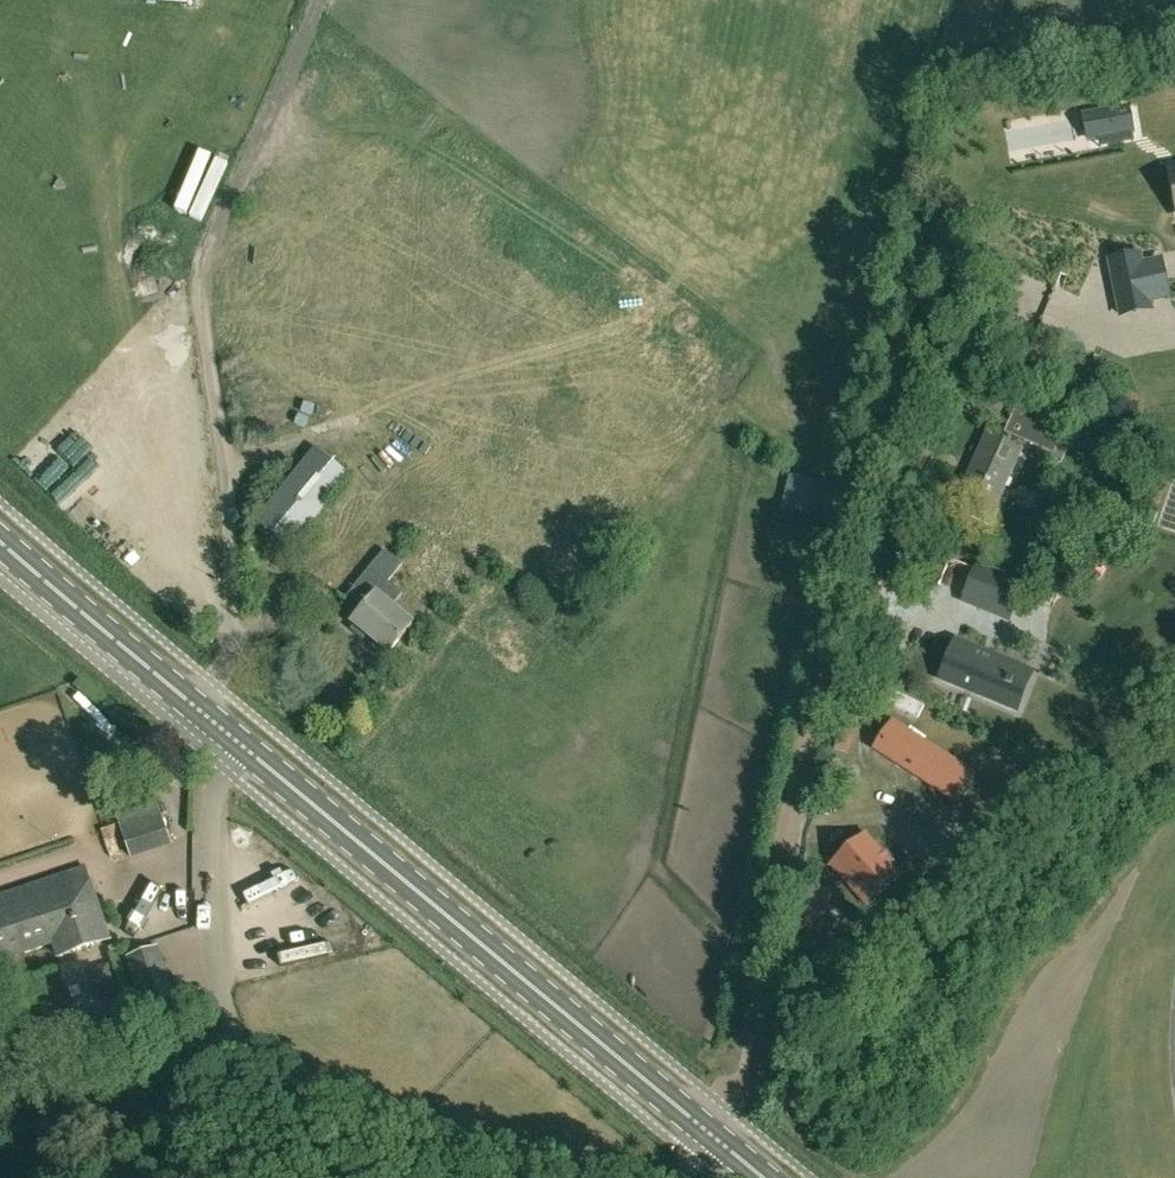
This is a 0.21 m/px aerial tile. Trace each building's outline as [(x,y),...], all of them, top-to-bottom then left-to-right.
[(1085,115),(1089,139),(1097,137),(1132,131),(1128,107),(1085,115)] [(1154,302),(1153,300),(1166,297),(1166,299),(1168,298),(1160,259),(1142,262),(1140,254),(1109,260),(1114,281),(1143,275),(1149,302),(1150,302),(1153,302),(1154,302)] [(1080,258),(1071,276),(1085,282),(1093,264),(1080,258)] [(1005,431),(1038,446),(1037,448),(1037,450),(1037,453),(1042,457),(1045,459),(1048,461),(1050,461),(1051,462),(1055,463),(1057,461),(1061,460),(1063,457),(1064,456),(1065,452),(1066,450),(1067,445),(1066,439),(1066,436),(1061,434),(1068,420),(1020,398),(1005,431)] [(988,433),(962,490),(975,496),(967,513),(991,524),(999,506),(996,504),(1021,448),(988,433)] [(316,446),(255,518),(287,546),(349,473),(316,446)] [(320,574),(331,581),(349,555),(338,547),(320,574)] [(389,553),(351,595),(365,607),(353,623),(389,652),(413,623),(395,608),(403,596),(389,585),(404,566),(389,553)] [(1024,583),(980,566),(966,601),(1010,619),(1024,583)] [(940,645),(923,680),(980,708),(998,673),(940,645)] [(857,715),(843,712),(834,748),(848,752),(857,715)] [(879,769),(866,799),(953,839),(967,809),(879,769)] [(180,835),(137,846),(141,862),(184,851),(180,835)] [(888,898),(853,859),(820,889),(854,927),(888,898)] [(8,957),(10,957),(0,932),(96,899),(85,866),(0,894),(0,960),(8,957)] [(132,905),(179,893),(176,881),(129,893),(132,905)] [(8,957),(10,957),(54,942),(59,955),(109,938),(97,900),(0,932),(8,957)] [(157,946),(128,956),(138,986),(168,976),(157,946)] [(168,976),(138,986),(148,1017),(178,1007),(168,976)]
